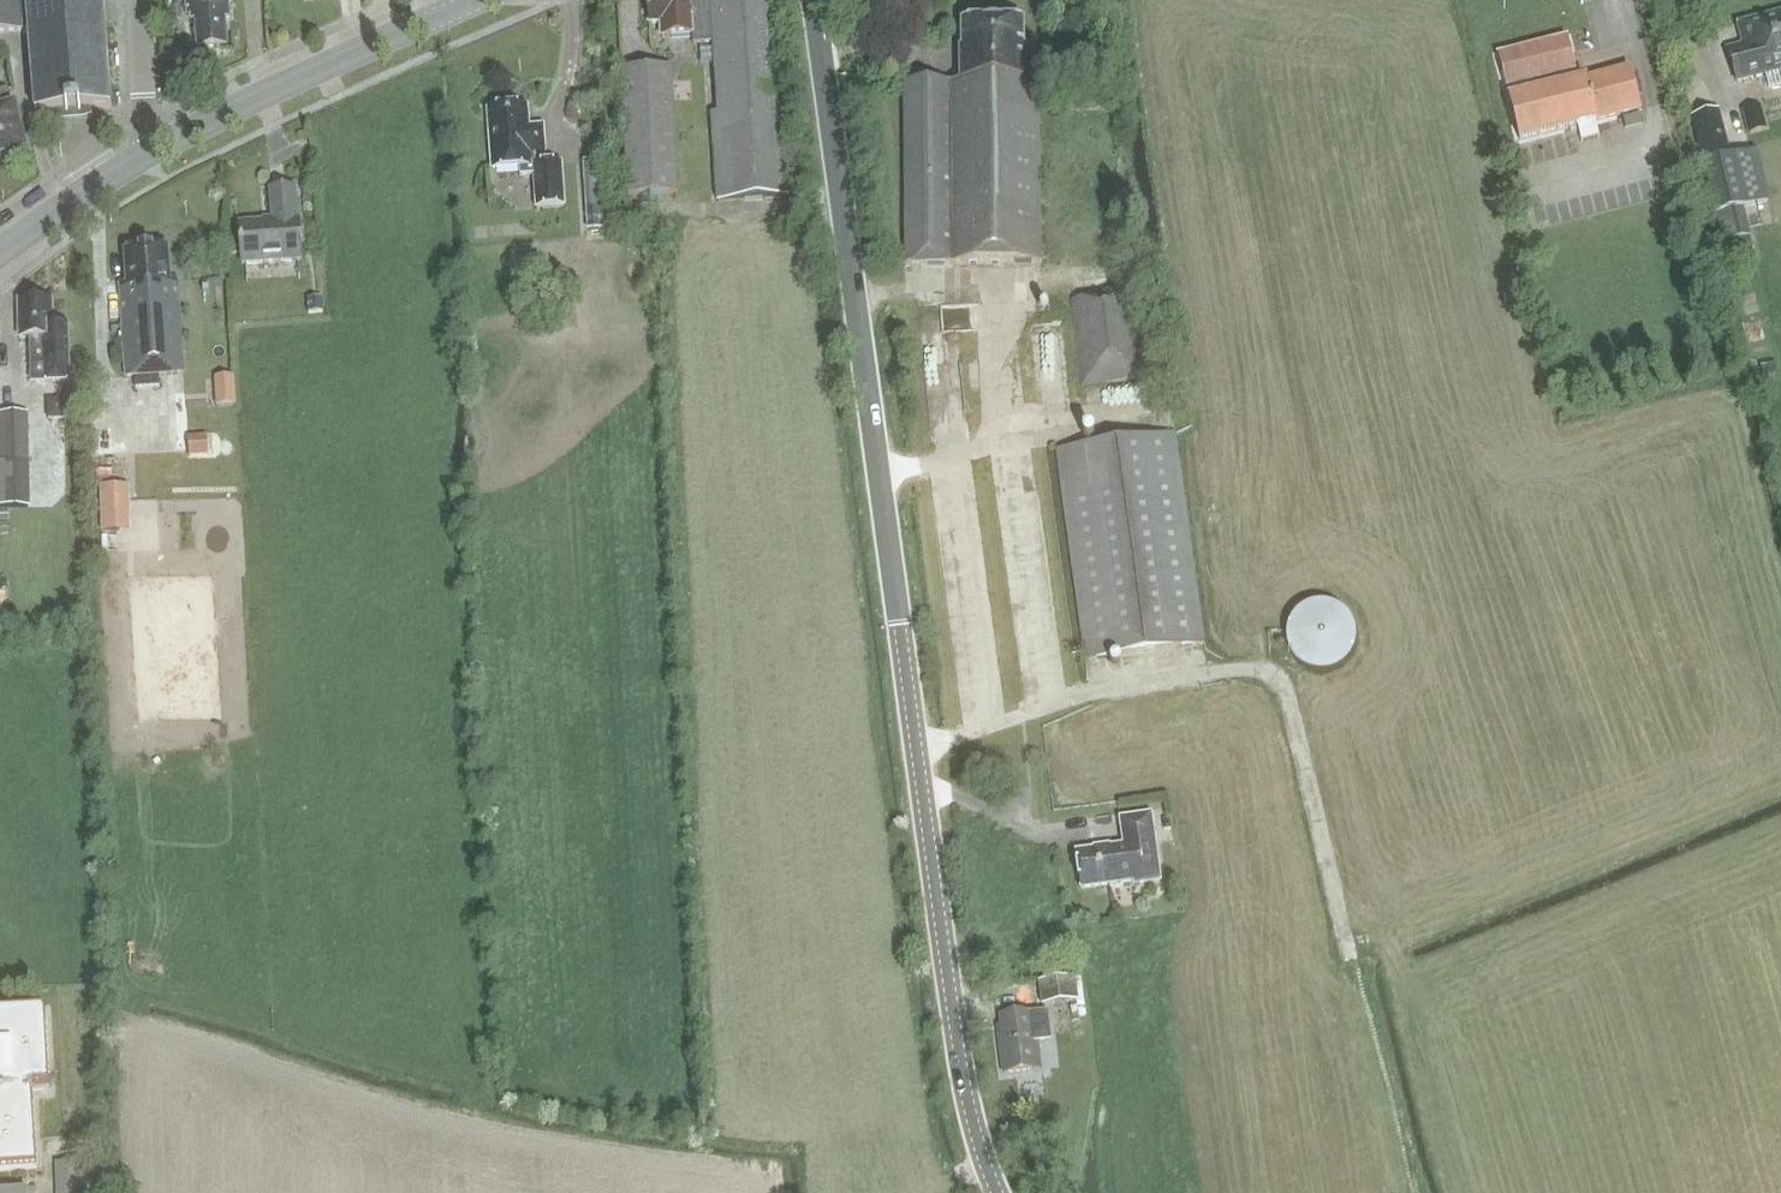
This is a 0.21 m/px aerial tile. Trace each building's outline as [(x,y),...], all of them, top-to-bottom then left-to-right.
[(29,30),(35,113),(66,110),(66,115),(68,115),(68,110),(79,109),(79,114),(81,114),(80,109),(112,106),(103,0),(0,0),(0,32),(29,30)] [(229,2),(231,1),(231,0),(186,0),(187,15),(189,16),(190,20),(196,20),(198,48),(227,46),(225,18),(230,18),(229,2)] [(786,197),(773,0),(711,0),(711,1),(690,2),(690,0),(646,0),(648,26),(666,24),(667,38),(691,37),(692,45),(714,44),(720,115),(712,115),(718,203),(786,197)] [(1773,89),(1780,87),(1780,13),(1737,24),(1742,45),(1727,49),(1735,82),(1765,75),(1767,87),(1773,89)] [(905,264),(1041,263),(1039,81),(1026,81),(1025,48),(1023,48),(1023,22),(963,23),(963,50),(961,50),(961,82),(904,82),(905,264)] [(1498,56),(1518,140),(1596,121),(1595,121),(1640,110),(1630,70),(1578,82),(1567,38),(1498,56)] [(678,193),(672,66),(620,69),(627,196),(678,193)] [(2,161),(3,157),(26,151),(13,107),(11,108),(6,92),(0,94),(0,161),(2,161)] [(533,156),(543,155),(541,127),(527,128),(525,107),(509,108),(507,103),(492,104),(490,109),(487,109),(491,169),(517,168),(518,176),(533,175),(535,208),(561,207),(559,163),(534,165),(533,156)] [(1741,111),(1748,134),(1767,129),(1760,106),(1741,111)] [(1729,152),(1718,110),(1689,117),(1727,259),(1731,258),(1732,262),(1756,256),(1744,211),(1770,204),(1754,145),(1729,152)] [(604,208),(601,160),(582,162),(585,210),(604,208)] [(241,265),(302,260),(300,219),(297,219),(296,189),(270,190),(272,222),(238,225),(241,265)] [(160,389),(159,376),(184,375),(178,282),(171,282),(168,248),(124,250),(127,284),(119,285),(126,378),(135,378),(136,390),(160,389)] [(1145,379),(1135,292),(1070,299),(1080,386),(1145,379)] [(324,313),(323,298),(307,299),(308,314),(324,313)] [(52,300),(18,301),(19,339),(28,339),(30,384),(34,384),(62,383),(70,382),(68,324),(52,324),(52,300)] [(1776,371),(1773,357),(1758,361),(1761,375),(1776,371)] [(29,413),(0,413),(0,463),(29,462),(29,413)] [(1205,644),(1176,434),(1055,450),(1084,661),(1205,644)] [(130,484),(101,485),(103,532),(132,531),(130,484)] [(1356,652),(1334,596),(1277,618),(1300,675),(1356,652)] [(1133,884),(1160,880),(1151,814),(1119,818),(1123,843),(1075,850),(1080,888),(1133,881),(1133,884)] [(1082,975),(1068,977),(1039,979),(1041,1005),(1070,1003),(1072,1019),(1085,1018),(1082,975)] [(37,1169),(32,1091),(50,1090),(45,1011),(0,1013),(0,1172),(37,1169)] [(1003,1072),(1041,1068),(1035,1018),(1026,1019),(1026,1013),(1003,1016),(1004,1026),(998,1026),(1003,1072)] [(87,1161),(55,1162),(56,1192),(88,1192),(87,1161)]
